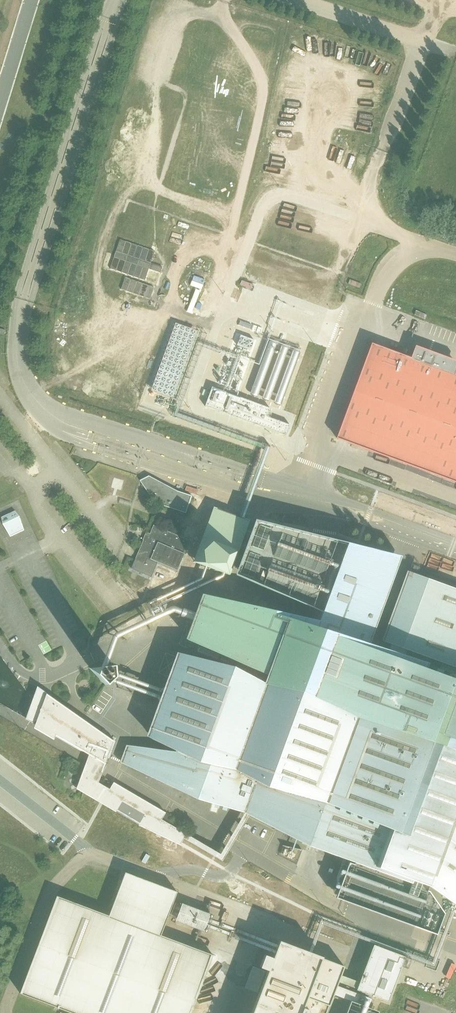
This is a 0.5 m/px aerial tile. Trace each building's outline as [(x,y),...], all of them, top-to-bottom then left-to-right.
[(455,367),(455,362),(414,347),(411,358),(371,344),(337,438),(455,482),(455,375),(454,374),(455,367)] [(149,475),(140,480),(155,503),(186,512),(192,495),(178,491),(149,475)] [(15,511),(2,517),(3,524),(10,536),(24,530),(19,516),(15,511)] [(146,533),(135,560),(148,565),(151,559),(177,570),(170,586),(183,592),(197,559),(210,565),(214,555),(199,548),(199,547),(201,541),(195,538),(193,542),(154,525),(149,535),(146,533)] [(274,610),(273,613),(346,640),(345,641),(359,646),(360,646),(361,645),(366,647),(367,643),(369,644),(400,556),(347,543),(319,620),(274,610)] [(408,650),(455,667),(455,588),(409,572),(384,641),(392,644),(385,662),(363,654),(366,647),(361,645),(360,646),(359,646),(345,641),(346,640),(273,613),(207,596),(191,640),(269,671),(268,675),(265,683),(233,666),(181,654),(151,737),(176,749),(176,750),(127,745),(122,758),(220,805),(240,810),(244,812),(246,813),(249,814),(310,843),(430,886),(455,904),(455,688),(401,668),(408,650)] [(99,667),(96,675),(107,685),(116,676),(114,665),(99,667)] [(108,757),(115,740),(65,706),(65,707),(36,703),(30,722),(89,755),(77,788),(116,811),(117,809),(140,823),(139,825),(180,844),(184,837),(222,860),(249,814),(246,813),(244,812),(221,854),(161,819),(165,812),(113,782),(110,789),(98,782),(108,757)] [(125,871),(109,916),(57,896),(21,993),(75,1012),(191,1012),(213,955),(160,935),(177,891),(125,871)] [(278,941),(251,1012),(326,1012),(344,965),(320,956),(320,957),(278,941)] [(359,982),(357,989),(388,1001),(405,956),(373,944),(359,982)]
